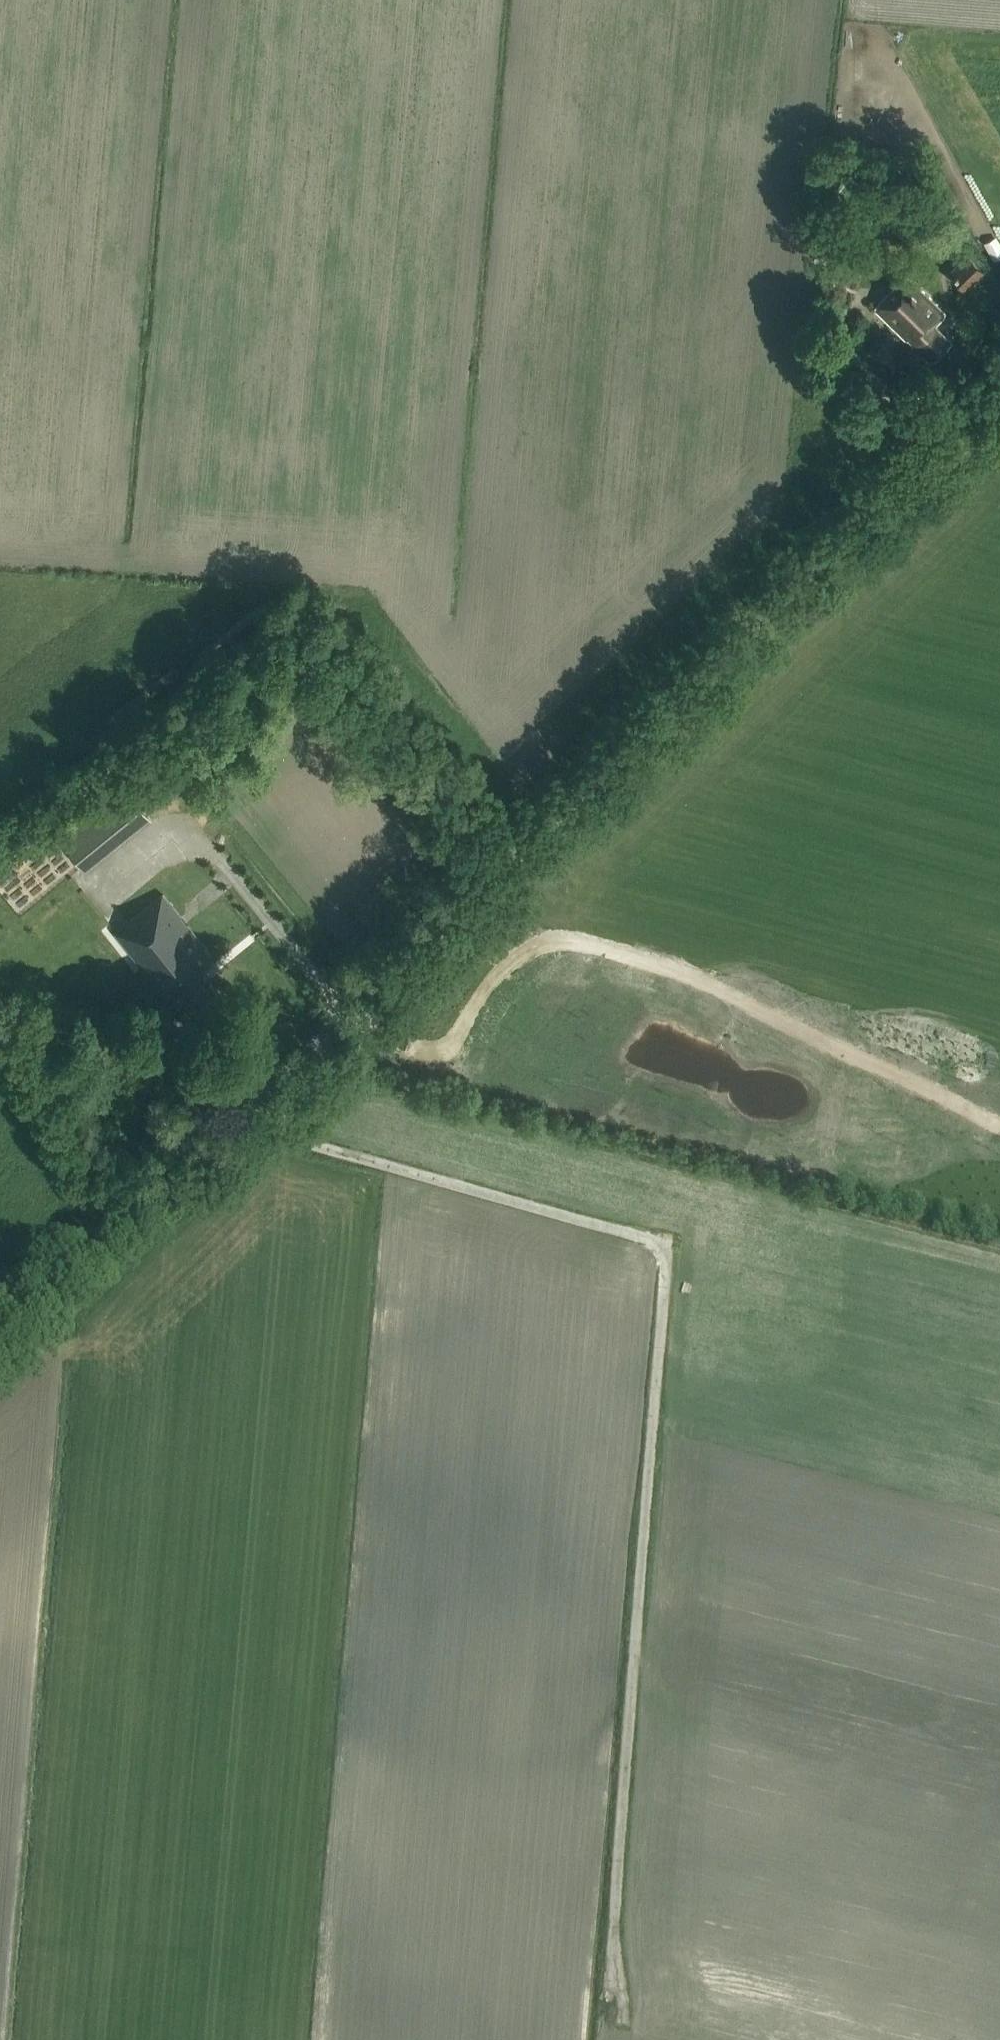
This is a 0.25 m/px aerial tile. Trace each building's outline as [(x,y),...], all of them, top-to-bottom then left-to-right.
[(967,291),(985,273),(967,255),(949,273),(967,291)] [(913,344),(912,346),(929,363),(951,341),(934,324),(945,313),(906,276),(873,309),(906,340),(908,338),(913,344)] [(889,372),(897,364),(881,347),(872,355),(889,372)] [(148,815),(122,784),(60,834),(85,866),(148,815)] [(162,895),(115,933),(166,997),(172,992),(189,1013),(196,1007),(204,1017),(225,1001),(199,969),(213,958),(162,895)]
